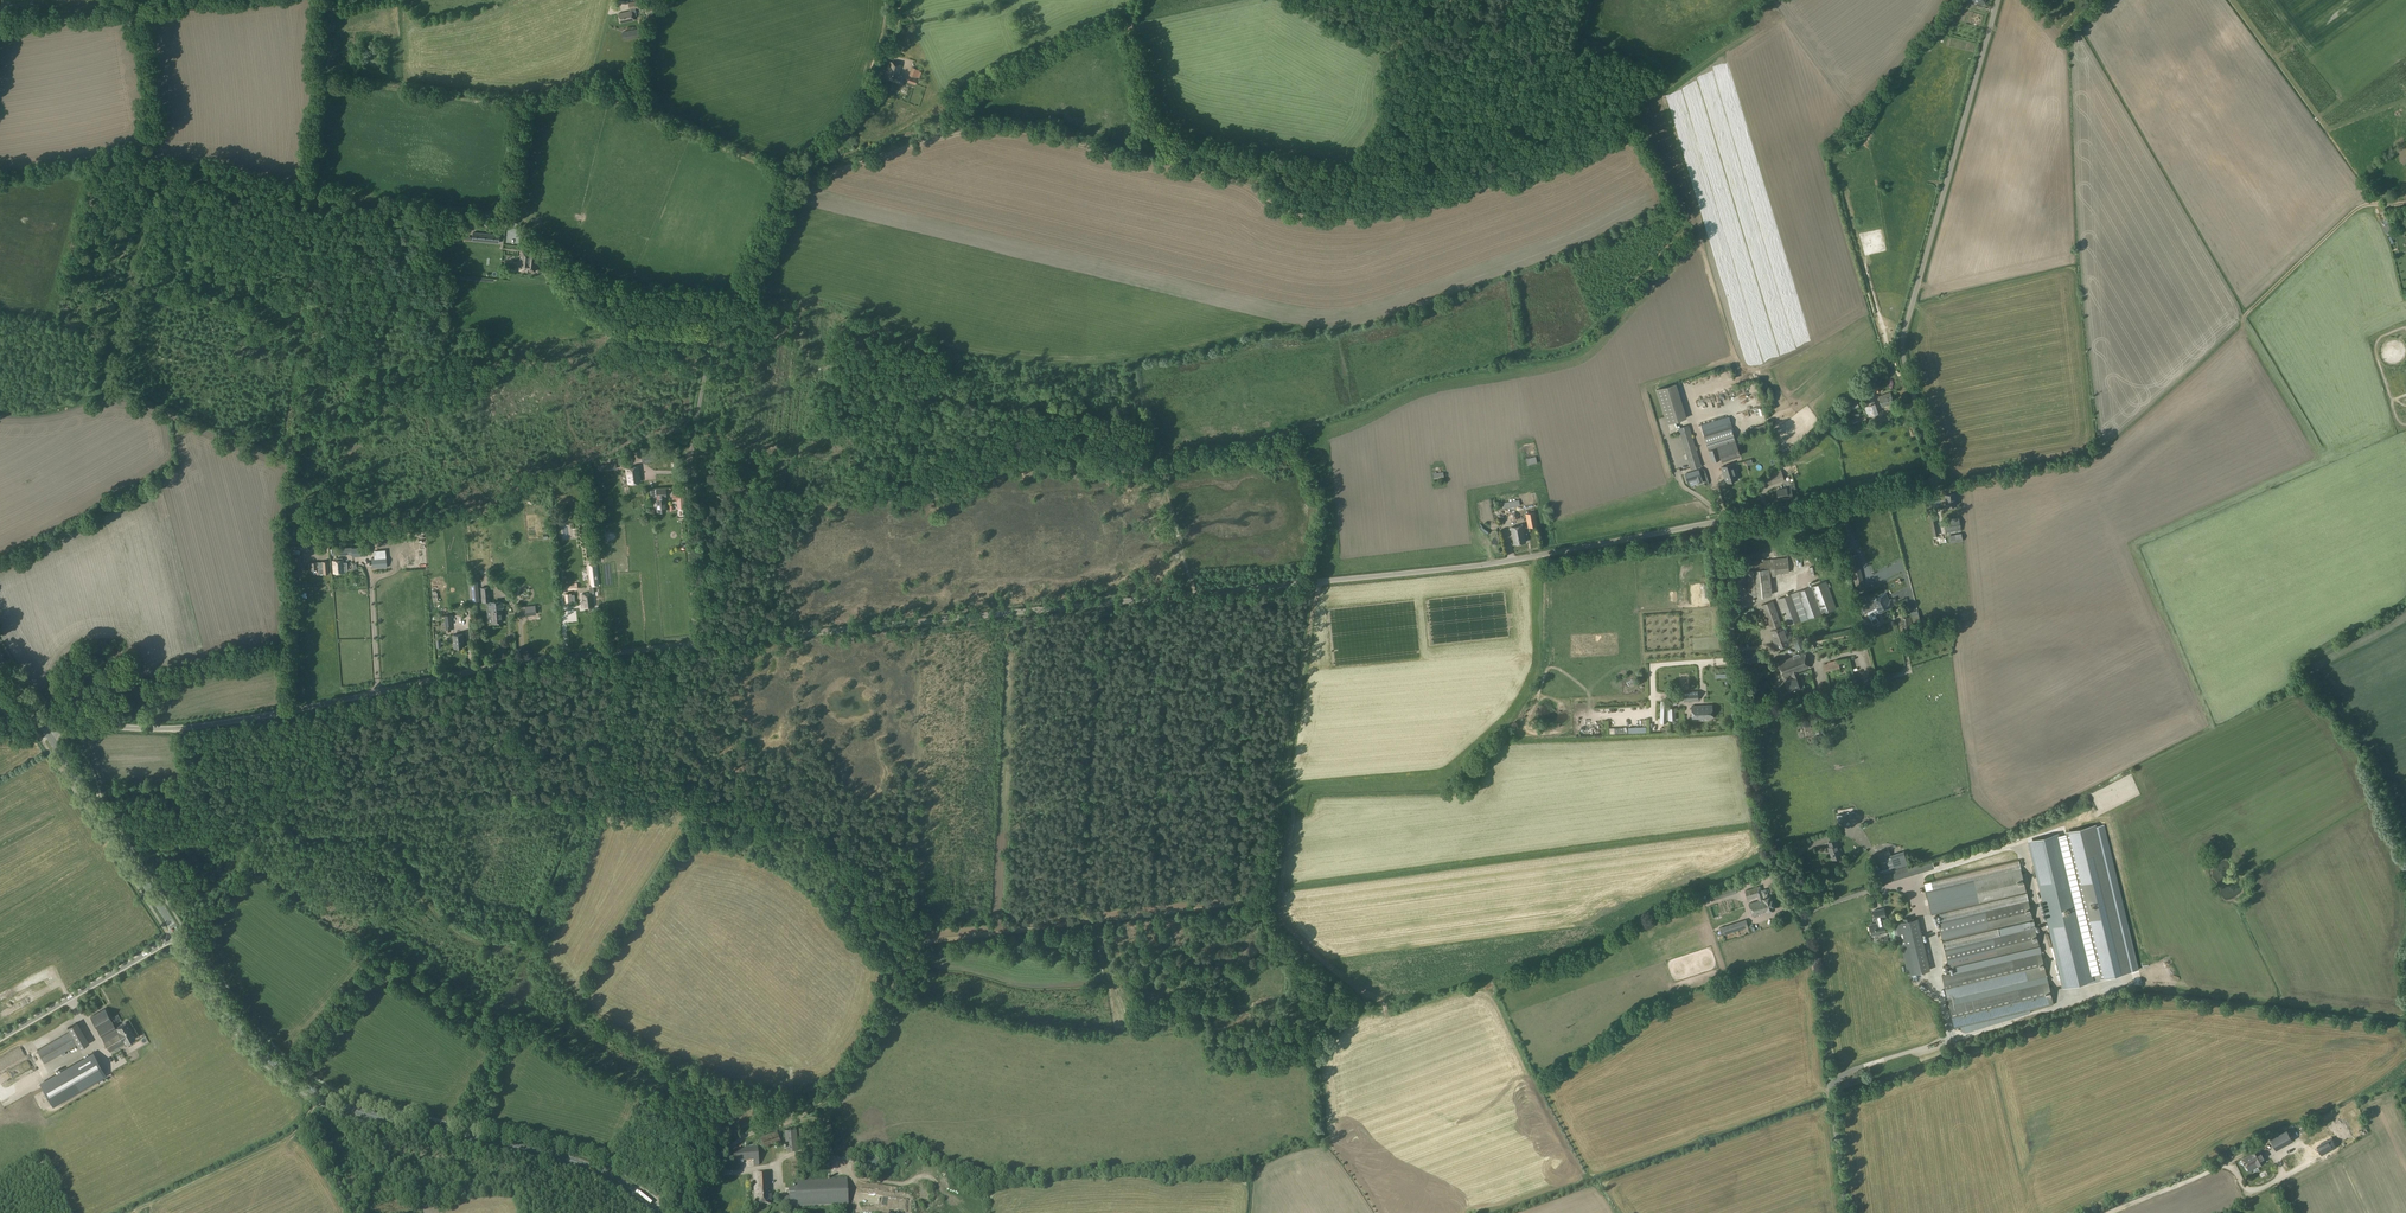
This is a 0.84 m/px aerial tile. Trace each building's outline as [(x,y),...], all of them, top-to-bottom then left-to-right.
[(620,22),(634,20),(633,15),(636,14),(635,8),(640,7),(639,1),(629,3),(630,9),(631,9),(632,10),(618,13),(620,22)] [(624,40),(642,36),(640,28),(623,32),(624,40)] [(901,83),(903,76),(899,75),(901,64),(889,61),(885,78),(901,83)] [(916,78),(917,77),(919,78),(922,72),(919,71),(919,70),(912,67),(910,76),(916,78)] [(500,234),(473,231),(473,239),(499,241),(500,234)] [(535,271),(537,251),(522,250),(520,269),(535,271)] [(1674,382),(1655,388),(1666,421),(1685,415),(1674,382)] [(1869,415),(1879,412),(1872,392),(1863,395),(1865,400),(1864,401),(1869,415)] [(1882,407),(1894,403),(1890,392),(1878,396),(1882,407)] [(1854,409),(1860,407),(1856,398),(1850,400),(1854,409)] [(1839,430),(1867,421),(1865,415),(1837,425),(1839,430)] [(1880,424),(1890,422),(1889,416),(1878,418),(1880,424)] [(1729,428),(1725,418),(1701,426),(1713,460),(1721,457),(1722,459),(1741,452),(1732,427),(1729,428)] [(1691,468),(1702,465),(1690,427),(1679,430),(1691,468)] [(643,463),(657,460),(655,447),(641,450),(643,463)] [(1527,464),(1537,461),(1536,456),(1526,458),(1527,464)] [(615,460),(599,464),(601,472),(617,468),(615,460)] [(1726,482),(1738,479),(1733,463),(1721,467),(1726,482)] [(629,483),(640,481),(638,467),(626,469),(629,483)] [(1698,470),(1684,474),(1686,482),(1694,479),(1695,483),(1702,481),(1698,470)] [(1763,486),(1785,479),(1782,470),(1760,476),(1763,486)] [(1787,489),(1787,488),(1777,489),(1778,499),(1788,497),(1788,496),(1793,496),(1792,488),(1787,489)] [(664,499),(664,496),(666,495),(665,489),(656,489),(658,511),(666,511),(665,499),(664,499)] [(1944,500),(1945,504),(1945,503),(1946,507),(1957,505),(1955,493),(1944,495),(1945,500),(1944,500)] [(682,494),(673,495),(673,500),(678,499),(678,504),(683,504),(682,494)] [(1504,508),(1520,505),(1519,499),(1503,502),(1504,508)] [(1933,536),(1938,535),(1933,508),(1928,509),(1933,536)] [(1529,527),(1538,526),(1536,512),(1527,514),(1529,527)] [(1945,532),(1961,530),(1959,517),(1943,520),(1945,532)] [(1514,544),(1526,541),(1523,525),(1511,527),(1514,544)] [(1961,533),(1949,535),(1950,542),(1963,540),(1961,533)] [(295,554),(291,585),(296,585),(297,576),(298,576),(301,554),(300,554),(300,549),(309,550),(309,544),(292,542),(290,553),(295,554)] [(369,555),(369,545),(352,546),(333,547),(333,554),(353,554),(353,556),(369,555)] [(1857,591),(1866,589),(1857,554),(1849,556),(1857,591)] [(372,568),(387,566),(387,557),(371,558),(372,568)] [(1750,597),(1772,595),(1771,575),(1776,575),(1776,573),(1789,572),(1788,558),(1752,560),(1753,570),(1748,570),(1750,597)] [(334,573),(344,572),(343,560),(333,561),(334,573)] [(329,573),(328,565),(329,565),(329,561),(310,562),(310,570),(318,570),(318,569),(319,568),(319,574),(329,573)] [(596,564),(589,565),(591,585),(589,586),(590,593),(582,594),(582,602),(581,602),(582,607),(594,606),(593,593),(592,593),(592,590),(594,589),(593,586),(599,585),(596,564)] [(471,601),(480,600),(478,581),(469,582),(471,601)] [(1807,618),(1835,608),(1825,581),(1797,591),(1807,618)] [(1746,584),(1737,585),(1739,598),(1748,597),(1746,584)] [(490,601),(489,587),(481,588),(482,602),(488,601),(488,603),(489,604),(488,605),(489,608),(491,610),(492,623),(503,622),(502,610),(504,607),(504,604),(501,601),(491,602),(490,601)] [(571,593),(565,593),(565,603),(575,603),(574,594),(571,595),(572,594),(571,593)] [(1788,625),(1800,620),(1791,593),(1778,598),(1788,625)] [(1890,602),(1891,604),(1892,603),(1891,600),(1889,601),(1885,593),(1871,600),(1875,607),(1878,606),(1878,607),(1884,604),(1885,605),(1890,602)] [(1773,637),(1787,632),(1784,625),(1782,626),(1772,600),(1761,605),(1773,637)] [(1887,607),(1891,605),(1891,604),(1890,602),(1885,605),(1884,604),(1878,607),(1878,606),(1875,607),(1875,608),(1868,612),(1874,624),(1879,621),(1876,613),(1881,610),(1883,611),(1887,609),(1887,607)] [(526,616),(537,615),(535,605),(525,607),(526,616)] [(1919,613),(1911,615),(1913,622),(1920,620),(1919,613)] [(1905,628),(1912,627),(1911,616),(1904,618),(1905,628)] [(1787,632),(1773,637),(1775,643),(1774,643),(1775,647),(1777,647),(1788,643),(1786,638),(1789,637),(1787,632)] [(452,634),(454,648),(459,648),(459,649),(462,648),(462,647),(465,647),(463,633),(452,634)] [(1796,649),(1802,647),(1801,645),(1804,644),(1802,637),(1792,640),(1796,649)] [(1745,668),(1764,667),(1763,651),(1744,652),(1745,668)] [(1789,690),(1795,688),(1796,690),(1801,688),(1805,687),(1801,675),(1800,676),(1799,672),(1810,668),(1806,654),(1802,655),(1802,653),(1778,661),(1783,676),(1791,673),(1792,677),(1785,680),(1789,690)] [(1826,671),(1840,668),(1838,661),(1824,664),(1826,671)] [(1684,701),(1698,700),(1698,691),(1684,692),(1684,701)] [(1692,718),(1713,717),(1712,704),(1692,706),(1692,718)] [(1669,718),(1686,718),(1685,708),(1669,708),(1669,718)] [(1865,726),(1851,727),(1853,740),(1866,738),(1865,726)] [(1839,823),(1849,821),(1847,813),(1837,815),(1839,823)] [(2093,828),(2066,835),(2099,972),(2096,973),(2098,982),(2106,979),(2104,975),(2128,968),(2093,828)] [(2084,985),(2098,982),(2096,973),(2092,974),(2059,836),(2029,843),(2064,987),(2084,982),(2084,985)] [(1832,859),(1841,856),(1837,844),(1839,844),(1837,839),(1829,842),(1830,847),(1828,847),(1832,859)] [(1891,854),(1890,850),(1877,853),(1880,862),(1893,859),(1895,867),(1909,863),(1905,850),(1891,854)] [(1884,880),(1934,866),(1932,858),(1882,872),(1884,880)] [(1931,914),(2027,892),(2021,868),(1926,892),(1931,914)] [(1736,892),(1734,885),(1709,893),(1711,900),(1736,892)] [(1774,909),(1771,896),(1767,897),(1766,894),(1768,894),(1766,889),(1761,890),(1760,886),(1746,891),(1748,898),(1757,896),(1759,900),(1750,903),(1754,915),(1766,911),(1774,909)] [(1943,940),(2033,920),(2028,900),(1938,922),(1943,940)] [(1882,922),(1881,917),(1885,916),(1884,908),(1873,911),(1875,918),(1876,918),(1877,923),(1869,925),(1869,926),(1868,926),(1869,930),(1870,930),(1872,935),(1878,933),(1879,935),(1883,934),(1883,932),(1885,931),(1883,921),(1882,922)] [(1908,975),(1929,970),(1916,918),(1896,923),(1908,975)] [(1720,928),(1723,935),(1748,927),(1745,920),(1720,928)] [(2035,927),(2033,920),(1997,928),(1999,935),(1945,949),(1949,967),(2039,945),(2035,927)] [(1886,930),(1888,940),(1894,939),(1892,929),(1886,930)] [(1948,998),(2046,974),(2041,952),(1942,975),(1948,998)] [(1955,1027),(2053,1004),(2048,981),(1949,1005),(1955,1027)] [(118,995),(104,1001),(109,1014),(115,1011),(115,1012),(123,1009),(118,995)] [(125,1042),(135,1037),(126,1021),(117,1027),(117,1028),(116,1028),(105,1008),(90,1016),(110,1051),(125,1042)] [(79,1048),(87,1043),(76,1023),(67,1027),(79,1048)] [(45,1063),(77,1044),(69,1031),(37,1050),(45,1063)] [(124,1048),(126,1052),(133,1048),(130,1044),(124,1048)] [(93,1054),(84,1059),(40,1084),(53,1105),(96,1080),(97,1079),(98,1079),(100,1078),(105,1075),(93,1054)] [(124,1056),(104,1067),(108,1075),(129,1064),(124,1056)] [(31,1082),(37,1077),(32,1071),(26,1076),(31,1082)] [(119,1092),(121,1098),(134,1093),(132,1087),(119,1092)] [(743,1126),(761,1120),(755,1101),(737,1108),(743,1126)] [(786,1150),(798,1149),(797,1127),(785,1128),(786,1150)] [(2287,1129),(2270,1138),(2276,1149),(2293,1140),(2287,1129)] [(762,1147),(781,1140),(777,1130),(759,1137),(762,1147)] [(2311,1131),(2300,1138),(2304,1145),(2314,1138),(2311,1131)] [(2329,1139),(2318,1145),(2322,1153),(2334,1147),(2329,1139)] [(759,1163),(757,1146),(732,1149),(734,1166),(740,1166),(739,1162),(752,1161),(752,1164),(759,1163)] [(856,1155),(857,1149),(834,1146),(834,1152),(856,1155)] [(2250,1156),(2249,1155),(2242,1159),(2246,1166),(2247,1166),(2249,1170),(2258,1165),(2265,1161),(2259,1150),(2251,1155),(2252,1155),(2250,1156)] [(803,1163),(792,1163),(792,1176),(796,1176),(796,1172),(804,1172),(803,1163)] [(2255,1173),(2258,1178),(2267,1174),(2265,1168),(2255,1173)] [(755,1204),(771,1203),(769,1172),(753,1173),(755,1204)] [(786,1207),(848,1206),(848,1180),(795,1181),(795,1189),(788,1189),(789,1197),(785,1197),(786,1207)]
